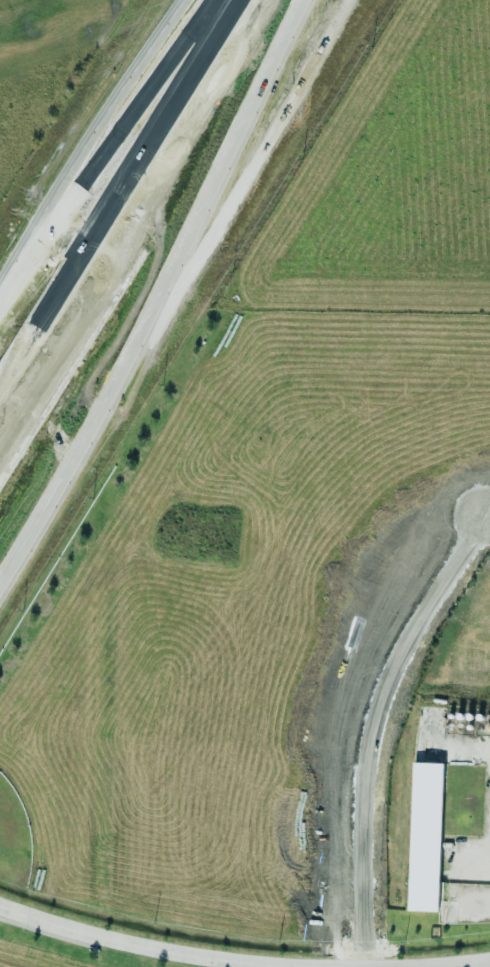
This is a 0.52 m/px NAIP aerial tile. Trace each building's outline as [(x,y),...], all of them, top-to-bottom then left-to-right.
[(408,910),(438,911),(443,763),(413,762),(408,910)]
